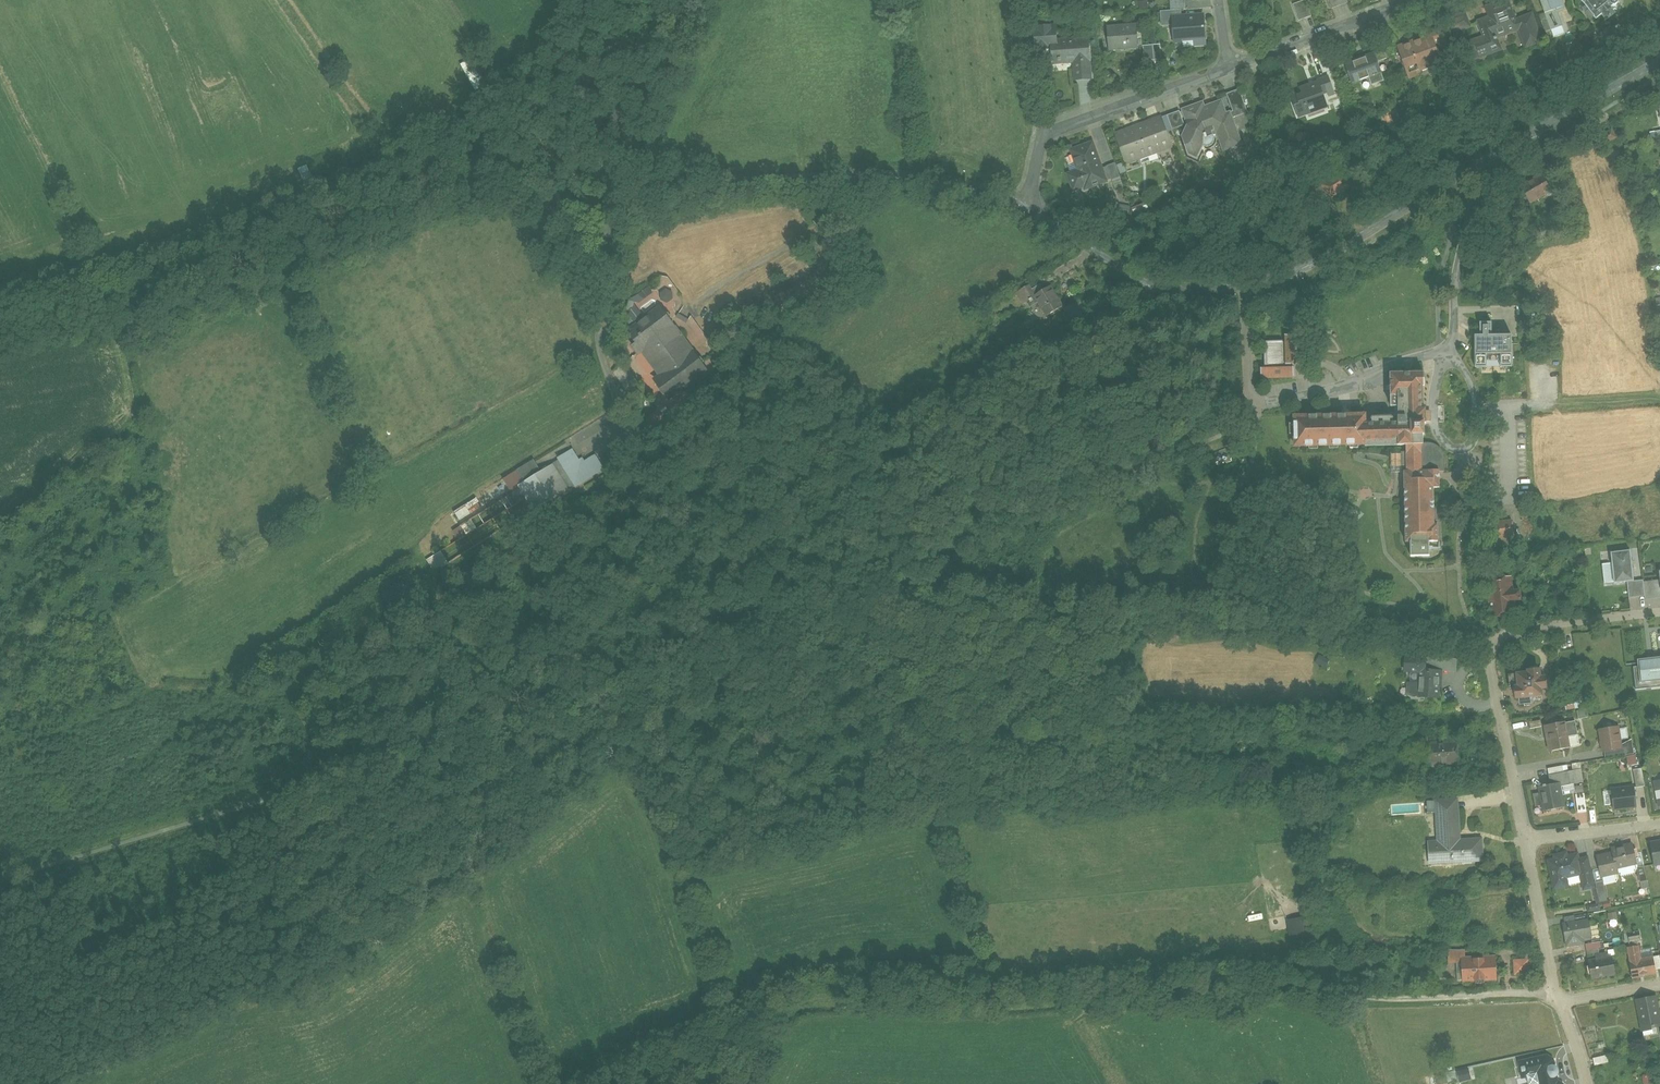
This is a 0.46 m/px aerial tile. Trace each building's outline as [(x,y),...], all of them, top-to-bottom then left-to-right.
[(1142,8),(1153,8),(1153,0),(1141,0),(1142,8)] [(1301,20),(1315,16),(1309,0),(1305,0),(1295,3),(1301,20)] [(1486,9),(1474,13),(1480,28),(1465,33),(1471,53),(1500,43),(1496,32),(1516,25),(1521,40),(1540,34),(1530,4),(1512,10),(1508,0),(1483,0),(1486,9)] [(1535,7),(1541,24),(1560,18),(1555,5),(1563,2),(1562,0),(1540,0),(1542,5),(1535,7)] [(1596,18),(1602,12),(1607,18),(1617,10),(1613,5),(1614,4),(1617,4),(1619,2),(1619,0),(1582,0),(1596,18)] [(1201,8),(1170,9),(1171,35),(1202,34),(1201,8)] [(1135,17),(1104,20),(1106,44),(1137,41),(1135,17)] [(1068,56),(1070,74),(1088,73),(1084,32),(1053,34),(1052,19),(1029,21),(1031,40),(1047,39),(1048,58),(1068,56)] [(1418,30),(1393,38),(1406,72),(1440,60),(1432,39),(1443,34),(1438,19),(1417,26),(1418,30)] [(1148,60),(1165,59),(1164,44),(1147,45),(1148,60)] [(1384,83),(1373,54),(1344,65),(1352,88),(1369,82),(1372,88),(1384,83)] [(464,63),(477,89),(487,84),(474,58),(464,63)] [(1300,87),(1288,91),(1296,111),(1324,100),(1320,90),(1332,85),(1326,69),(1297,80),(1300,87)] [(1213,124),(1220,143),(1239,136),(1228,104),(1223,106),(1219,93),(1202,99),(1200,94),(1177,102),(1182,116),(1177,131),(1184,149),(1193,152),(1199,139),(1204,141),(1208,139),(1210,137),(1212,134),(1212,131),(1211,126),(1213,124)] [(1409,101),(1391,106),(1394,118),(1412,112),(1409,101)] [(1111,126),(1122,156),(1168,139),(1157,109),(1111,126)] [(1614,129),(1600,133),(1602,142),(1617,138),(1614,129)] [(1072,186),(1104,175),(1099,160),(1090,133),(1067,141),(1075,164),(1066,167),(1072,186)] [(1111,156),(1099,160),(1104,175),(1107,182),(1119,178),(1111,156)] [(310,164),(301,168),(309,186),(318,182),(310,164)] [(1521,186),(1530,202),(1550,190),(1541,175),(1521,186)] [(1150,205),(1135,209),(1136,215),(1152,211),(1150,205)] [(1032,290),(1043,309),(1059,300),(1047,279),(1039,284),(1035,276),(1028,280),(1026,277),(1011,285),(1019,298),(1032,290)] [(677,290),(664,290),(664,300),(677,300),(677,290)] [(649,372),(665,394),(706,364),(657,298),(616,329),(633,351),(638,347),(653,369),(649,372)] [(1475,335),(1475,367),(1487,367),(1487,360),(1501,359),(1501,367),(1513,367),(1512,335),(1492,336),(1492,322),(1480,322),(1480,335),(1475,335)] [(1284,340),(1265,341),(1265,365),(1260,365),(1261,378),(1294,377),(1293,365),(1297,365),(1296,335),(1284,335),(1284,340)] [(614,371),(629,391),(642,381),(633,370),(640,365),(638,363),(642,360),(636,353),(614,371)] [(1291,415),(1292,448),(1407,445),(1407,470),(1402,470),(1404,542),(1436,541),(1434,489),(1440,489),(1439,469),(1445,469),(1445,456),(1444,451),(1441,446),(1437,443),(1431,441),(1425,441),(1423,372),(1388,373),(1389,407),(1396,407),(1397,420),(1365,421),(1364,413),(1291,415)] [(393,593),(599,461),(591,448),(579,455),(568,440),(537,459),(531,449),(510,462),(518,475),(454,516),(461,528),(384,577),(393,593)] [(1500,537),(1519,536),(1519,527),(1499,528),(1500,537)] [(1628,580),(1633,580),(1629,549),(1610,551),(1611,561),(1614,581),(1614,582),(1628,580)] [(1605,582),(1614,581),(1611,561),(1603,562),(1605,582)] [(1511,573),(1486,576),(1490,615),(1514,613),(1512,597),(1520,596),(1518,584),(1512,584),(1511,573)] [(1646,595),(1644,581),(1644,578),(1633,580),(1628,580),(1630,597),(1646,595)] [(1644,581),(1646,595),(1646,599),(1659,598),(1659,579),(1644,581)] [(1407,679),(1406,696),(1438,698),(1440,669),(1425,668),(1426,655),(1406,654),(1405,667),(1419,668),(1419,680),(1407,679)] [(1329,667),(1331,659),(1320,655),(1318,663),(1329,667)] [(1457,657),(1426,655),(1425,668),(1440,669),(1456,670),(1457,657)] [(1637,660),(1638,666),(1634,666),(1636,689),(1659,686),(1659,657),(1637,660)] [(1524,666),(1506,667),(1507,685),(1511,685),(1512,695),(1541,694),(1540,688),(1545,687),(1545,672),(1539,672),(1538,662),(1524,663),(1524,666)] [(1574,710),(1576,718),(1587,716),(1586,708),(1574,710)] [(1565,721),(1544,725),(1548,751),(1570,747),(1568,735),(1577,733),(1575,721),(1565,723),(1565,721)] [(1619,725),(1599,729),(1602,751),(1605,751),(1623,748),(1622,744),(1619,725)] [(1458,739),(1426,740),(1427,768),(1441,768),(1441,762),(1458,761),(1458,739)] [(1632,739),(1622,744),(1623,748),(1605,751),(1606,757),(1635,753),(1632,739)] [(1623,756),(1626,765),(1636,762),(1634,753),(1623,756)] [(1543,811),(1565,807),(1562,786),(1584,782),(1582,768),(1548,773),(1550,785),(1538,787),(1539,792),(1534,793),(1536,805),(1542,804),(1543,811)] [(1633,786),(1644,784),(1641,768),(1630,770),(1633,786)] [(1651,779),(1656,805),(1659,804),(1659,777),(1651,779)] [(1630,783),(1609,787),(1612,809),(1634,805),(1630,783)] [(1458,796),(1427,798),(1428,810),(1436,809),(1437,838),(1428,839),(1430,862),(1485,859),(1483,836),(1460,837),(1458,796)] [(1412,812),(1411,803),(1393,805),(1393,813),(1412,812)] [(1647,840),(1652,865),(1659,863),(1659,838),(1647,840)] [(1595,857),(1600,876),(1617,872),(1616,868),(1635,863),(1629,842),(1609,847),(1611,853),(1595,857)] [(1553,859),(1548,860),(1553,889),(1569,886),(1567,878),(1579,875),(1582,891),(1593,889),(1596,889),(1595,883),(1589,855),(1580,857),(1579,852),(1566,854),(1566,852),(1553,855),(1553,859)] [(1642,864),(1635,865),(1640,888),(1647,886),(1642,864)] [(1603,881),(1595,883),(1596,889),(1593,889),(1595,896),(1606,894),(1603,881)] [(1306,915),(1287,918),(1291,937),(1309,934),(1306,915)] [(1589,919),(1562,924),(1566,946),(1585,943),(1584,939),(1593,937),(1589,919)] [(1625,932),(1627,941),(1639,939),(1637,929),(1625,932)] [(1637,944),(1625,946),(1630,976),(1654,972),(1651,954),(1640,956),(1637,944)] [(1462,955),(1465,955),(1465,947),(1447,947),(1447,961),(1462,960),(1462,955)] [(1595,958),(1587,960),(1590,977),(1614,973),(1610,955),(1608,956),(1607,952),(1594,955),(1595,958)] [(1463,980),(1498,979),(1497,954),(1465,955),(1462,955),(1462,960),(1463,980)] [(1513,958),(1514,974),(1530,973),(1529,957),(1513,958)] [(1633,997),(1639,1028),(1659,1024),(1653,993),(1633,997)] [(1475,1013),(1477,1024),(1486,1022),(1484,1012),(1475,1013)] [(1518,1058),(1522,1077),(1527,1076),(1529,1083),(1531,1083),(1565,1083),(1564,1080),(1560,1077),(1559,1073),(1560,1071),(1560,1068),(1559,1066),(1557,1064),(1555,1056),(1548,1052),(1518,1058)] [(1469,1078),(1466,1066),(1442,1073),(1445,1083),(1446,1083),(1469,1078)]
